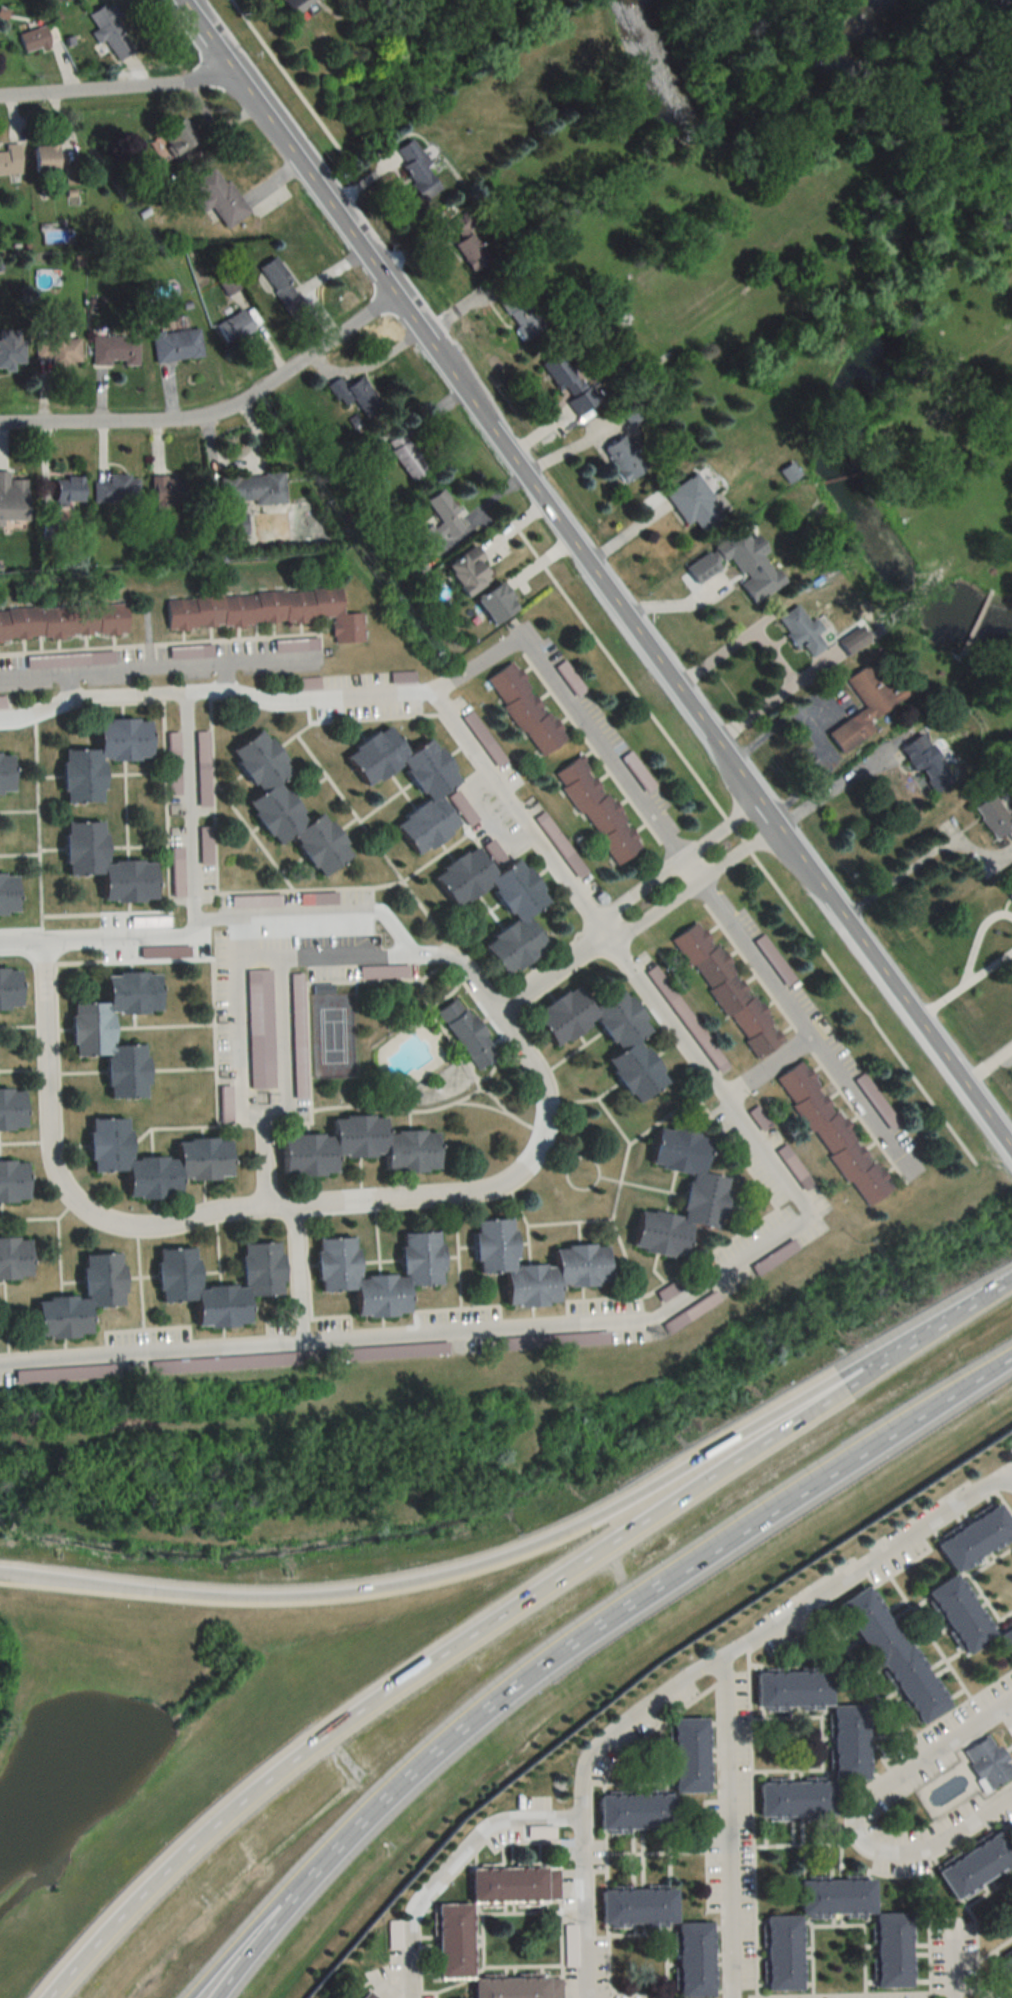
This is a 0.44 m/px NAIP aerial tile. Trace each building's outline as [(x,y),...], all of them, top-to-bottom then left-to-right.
[(294,14),(313,1),(312,0),(284,0),(294,14)] [(102,41),(115,60),(133,48),(104,3),(86,15),(95,29),(89,34),(96,45),(102,41)] [(52,30),(50,23),(13,34),(20,54),(49,45),(45,32),(52,30)] [(194,144),(183,119),(156,131),(168,156),(194,144)] [(422,196),(438,184),(407,139),(391,151),(422,196)] [(27,172),(52,172),(52,143),(27,143),(27,172)] [(18,175),(18,144),(3,144),(3,153),(0,153),(0,176),(18,175)] [(208,207),(223,229),(247,213),(225,180),(221,182),(212,168),(191,182),(198,193),(190,198),(200,212),(208,207)] [(487,260),(465,229),(470,226),(461,214),(449,223),(460,238),(450,244),(469,272),(487,260)] [(256,267),(291,321),(307,310),(272,256),(256,267)] [(235,289),(232,276),(221,279),(224,291),(235,289)] [(521,340),(540,326),(513,289),(494,303),(521,340)] [(213,324),(224,344),(252,330),(241,310),(213,324)] [(153,362),(201,357),(198,328),(150,332),(153,362)] [(20,368),(18,330),(0,331),(0,368),(20,368)] [(48,339),(34,339),(33,362),(78,363),(78,337),(66,337),(66,331),(48,331),(48,339)] [(91,365),(136,365),(136,336),(91,336),(91,365)] [(557,391),(563,387),(570,397),(565,401),(574,416),(599,400),(589,385),(582,389),(557,350),(538,362),(557,391)] [(360,375),(344,385),(338,376),(325,384),(340,408),(352,400),(363,418),(380,407),(360,375)] [(385,442),(408,483),(426,472),(403,431),(385,442)] [(624,482),(645,466),(619,434),(599,450),(624,482)] [(798,475),(789,463),(778,471),(787,483),(798,475)] [(7,480),(7,471),(0,471),(0,521),(24,521),(24,480),(7,480)] [(220,477),(223,536),(246,535),(245,514),(241,514),(241,504),(285,502),(283,474),(220,477)] [(662,493),(684,526),(691,521),(700,535),(720,522),(706,501),(709,499),(693,474),(662,493)] [(93,503),(137,503),(137,476),(107,476),(107,481),(93,481),(93,503)] [(183,477),(150,478),(150,511),(183,511),(183,477)] [(81,478),(52,478),(52,504),(81,504),(81,478)] [(447,538),(464,528),(441,490),(424,499),(437,521),(416,533),(424,548),(445,535),(447,538)] [(782,583),(762,553),(765,551),(754,534),(747,539),(739,528),(682,567),(694,585),(719,568),(717,564),(728,557),(743,579),(737,583),(751,603),(782,583)] [(441,567),(461,597),(491,577),(470,547),(441,567)] [(514,607),(497,582),(472,600),(489,625),(514,607)] [(163,597),(164,628),(330,621),(331,643),(361,641),(360,612),(339,613),(338,589),(163,597)] [(814,633),(821,629),(814,617),(806,622),(796,604),(775,617),(793,649),(801,644),(809,657),(823,648),(814,633)] [(125,635),(124,605),(0,609),(0,639),(125,635)] [(273,639),(273,651),(315,651),(315,639),(273,639)] [(486,677),(536,757),(563,740),(513,660),(486,677)] [(585,690),(563,660),(554,667),(576,696),(585,690)] [(889,690),(872,661),(844,678),(863,709),(825,733),(837,754),(874,731),(867,721),(905,697),(898,684),(889,690)] [(92,751),(57,751),(57,804),(98,804),(98,762),(144,762),(144,721),(92,721),(92,751)] [(360,788),(400,766),(421,804),(390,822),(409,856),(455,831),(435,794),(455,783),(430,737),(402,753),(387,726),(340,752),(360,788)] [(347,857),(318,813),(302,823),(274,781),(286,773),(258,730),(224,751),(253,796),(242,803),(271,848),(287,839),(313,879),(347,857)] [(208,731),(195,731),(195,807),(208,807),(208,731)] [(167,795),(178,795),(178,733),(167,733),(167,795)] [(923,733),(900,746),(929,794),(951,781),(923,733)] [(612,866),(640,848),(581,754),(553,772),(612,866)] [(1011,824),(987,790),(968,803),(992,838),(1011,824)] [(150,903),(150,863),(100,862),(100,824),(60,824),(60,877),(97,878),(97,903),(150,903)] [(211,828),(198,828),(198,866),(211,866),(211,828)] [(481,846),(492,862),(502,856),(491,840),(481,846)] [(542,950),(521,916),(543,903),(516,858),(489,873),(474,848),(429,874),(449,909),(487,887),(508,924),(477,942),(497,977),(542,950)] [(12,916),(12,876),(0,876),(0,916),(12,916)] [(1011,903),(1011,876),(999,884),(1011,903)] [(672,938),(752,1060),(781,1042),(700,919),(672,938)] [(753,941),(784,986),(793,980),(763,934),(753,941)] [(407,966),(357,966),(357,979),(407,979),(407,966)] [(17,1008),(16,970),(0,970),(0,1009),(17,1008)] [(270,970),(246,971),(248,1089),(273,1089),(270,970)] [(153,1014),(152,974),(100,976),(101,1004),(66,1005),(68,1058),(101,1058),(102,1100),(142,1099),(141,1046),(109,1047),(108,1015),(153,1014)] [(305,1098),(301,974),(289,974),(292,1099),(305,1098)] [(585,1009),(572,987),(528,1014),(550,1049),(592,1023),(612,1055),(603,1061),(630,1105),(663,1084),(636,1038),(646,1032),(619,988),(585,1009)] [(474,1071),(495,1056),(456,997),(434,1011),(474,1071)] [(888,1191),(804,1059),(776,1077),(860,1209),(888,1191)] [(898,1125),(863,1073),(853,1080),(889,1131),(898,1125)] [(28,1128),(27,1088),(0,1089),(0,1129),(28,1128)] [(278,1174),(333,1174),(332,1157),(380,1156),(380,1171),(434,1171),(434,1130),(382,1130),(382,1115),(329,1116),(329,1135),(278,1135),(278,1174)] [(84,1119),(85,1172),(120,1171),(121,1198),(173,1197),(173,1179),(226,1178),(225,1138),(171,1139),(172,1157),(125,1158),(124,1118),(84,1119)] [(628,1248),(679,1257),(685,1224),(715,1230),(725,1178),(698,1172),(705,1136),(653,1126),(646,1165),(685,1172),(677,1216),(636,1209),(628,1248)] [(805,1174),(785,1147),(777,1153),(798,1180),(805,1174)] [(31,1201),(30,1161),(0,1161),(0,1201),(31,1201)] [(502,1306),(555,1304),(554,1286),(605,1284),(603,1243),(550,1245),(551,1263),(511,1265),(509,1218),(470,1219),(472,1272),(501,1271),(502,1306)] [(397,1274),(353,1276),(351,1236),(311,1238),(313,1290),(350,1289),(351,1317),(403,1314),(402,1286),(438,1284),(436,1231),(395,1233),(397,1274)] [(33,1278),(33,1237),(0,1238),(0,1278),(33,1278)] [(154,1301),(191,1300),(191,1326),(244,1325),(243,1294),(278,1293),(276,1241),(235,1243),(237,1284),(193,1285),(192,1247),(152,1248),(154,1301)] [(77,1254),(78,1296),(31,1298),(32,1338),(84,1336),(83,1306),(118,1305),(117,1253),(77,1254)] [(14,1370),(15,1382),(62,1382),(62,1370),(14,1370)] [(997,1504),(933,1541),(950,1571),(1011,1536),(1011,1531),(997,1504)] [(924,1591),(961,1655),(991,1638),(954,1573),(924,1591)] [(837,1602),(914,1727),(944,1708),(868,1583),(837,1602)] [(1011,1665),(1011,1622),(993,1633),(1011,1665)] [(864,1705),(828,1706),(828,1671),(753,1672),(753,1708),(829,1707),(830,1779),(865,1779),(864,1705)] [(670,1794),(596,1795),(596,1831),(671,1830),(670,1793),(705,1793),(704,1718),(669,1718),(670,1794)] [(990,1733),(961,1752),(986,1791),(1011,1774),(1011,1767),(990,1733)] [(755,1782),(756,1818),(831,1817),(830,1782),(755,1782)] [(1011,1867),(1011,1859),(997,1833),(932,1869),(951,1901),(1011,1867)] [(468,1869),(468,1902),(559,1901),(559,1868),(468,1869)] [(906,1913),(871,1914),(870,1880),(796,1881),(797,1916),(871,1915),(872,1988),(908,1987),(906,1913)] [(673,1924),(673,1889),(598,1890),(599,1925),(674,1924),(675,1997),(710,1997),(708,1923),(673,1924)] [(470,1978),(469,1904),(435,1905),(436,1979),(471,1979),(471,1997),(560,1997),(559,1977),(470,1978)] [(798,1990),(797,1916),(761,1917),(762,1991),(798,1990)] [(364,1988),(356,1997),(376,1997),(364,1988)]
